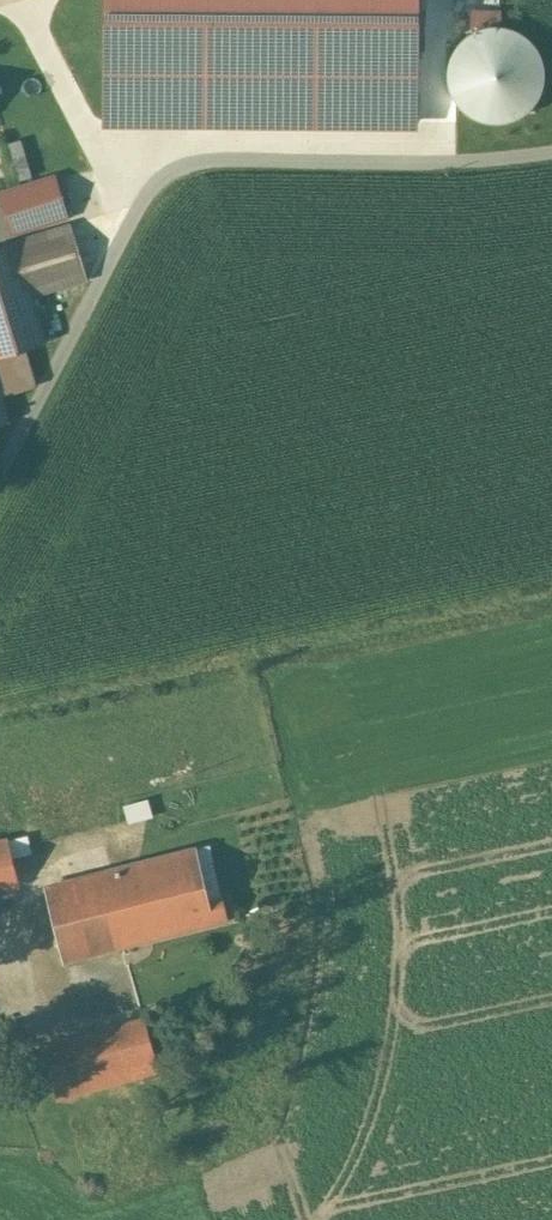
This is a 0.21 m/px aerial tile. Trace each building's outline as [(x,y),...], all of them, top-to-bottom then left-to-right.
[(106,120),(414,123),(415,0),(107,0),(106,120)] [(455,102),(464,112),(477,120),(493,124),(509,122),(523,115),(534,105),(542,91),(544,75),(543,67),(541,59),(534,45),(522,34),(507,28),(491,27),(475,31),(462,40),(454,51),(448,63),(447,77),(449,90),(455,102)] [(67,216),(56,177),(1,194),(13,232),(67,216)] [(70,224),(15,241),(32,295),(86,279),(70,224)] [(0,245),(0,355),(45,342),(32,295),(15,241),(0,245)] [(154,796),(130,801),(134,819),(158,813),(154,796)] [(24,836),(8,840),(12,857),(28,853),(26,845),(24,836)] [(0,840),(0,890),(19,885),(12,857),(8,840),(8,838),(0,840)] [(124,866),(45,887),(63,959),(153,937),(153,938),(213,923),(208,899),(222,896),(210,843),(124,865),(124,866)] [(222,896),(208,899),(213,923),(228,919),(222,896)] [(144,1017),(43,1047),(57,1097),(158,1068),(144,1017)]
